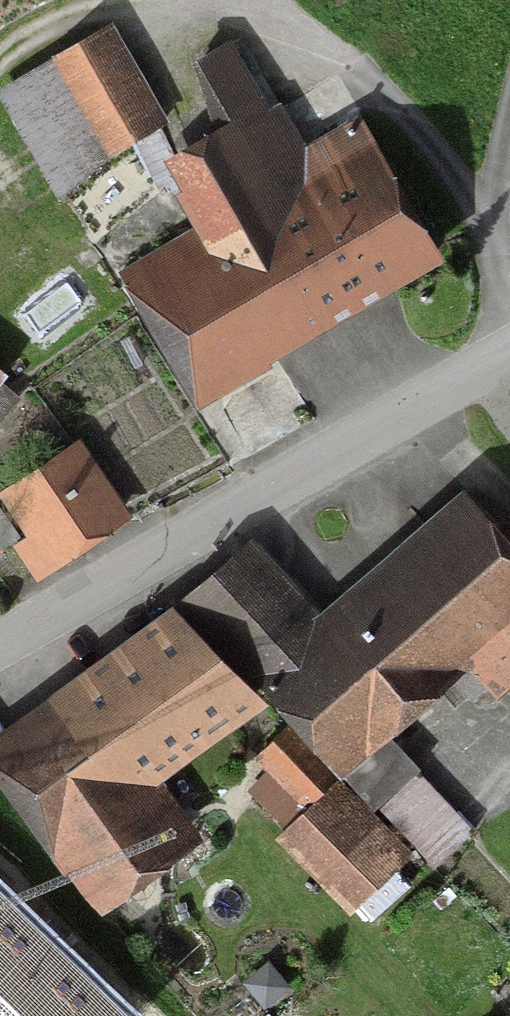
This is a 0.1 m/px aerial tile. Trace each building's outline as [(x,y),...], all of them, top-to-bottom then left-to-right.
[(104,157),(108,147),(154,120),(156,119),(105,32),(14,84),(73,185),(104,157)] [(159,116),(156,119),(154,120),(132,139),(160,187),(184,174),(196,194),(185,201),(202,229),(139,266),(190,353),(175,361),(198,401),(214,391),(201,372),(422,244),(352,126),(327,140),(322,156),(324,159),(302,171),(228,45),(201,60),(221,140),(180,163),(159,116)] [(121,512),(77,450),(7,499),(33,534),(16,546),(33,570),(121,512)] [(20,536),(0,509),(0,547),(1,549),(20,536)] [(509,667),(509,545),(478,509),(317,648),(234,556),(180,602),(258,685),(264,680),(375,809),(401,785),(369,749),(360,756),(347,741),(463,639),(497,678),(509,667)] [(189,625),(0,763),(0,778),(66,868),(71,864),(97,900),(182,837),(133,770),(249,686),(189,625)] [(302,815),(336,782),(288,729),(262,754),(302,796),(293,805),(302,815)] [(474,830),(419,771),(380,808),(435,867),(474,830)] [(402,849),(336,782),(302,815),(285,832),(318,866),(324,860),(388,925),(433,883),(402,849)]
